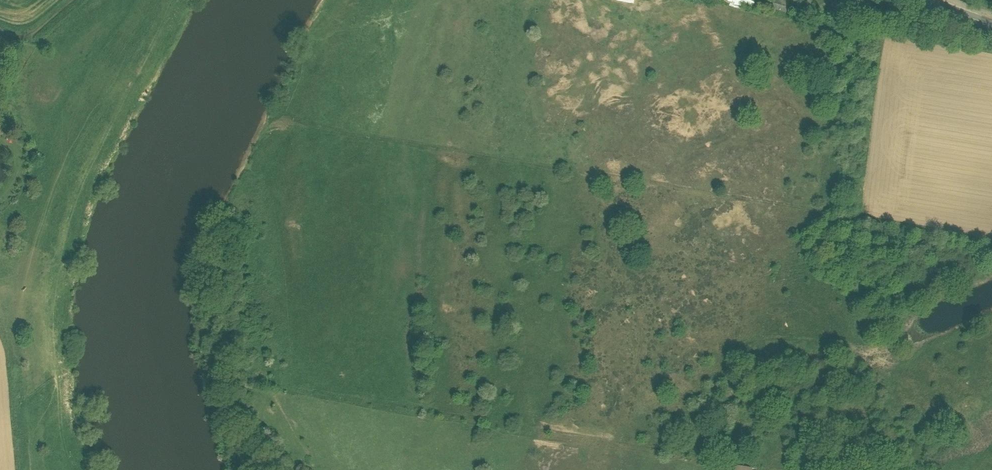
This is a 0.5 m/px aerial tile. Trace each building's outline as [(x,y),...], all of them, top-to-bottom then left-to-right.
[(755,1),(754,0),(726,0),(751,11),(755,1)]
